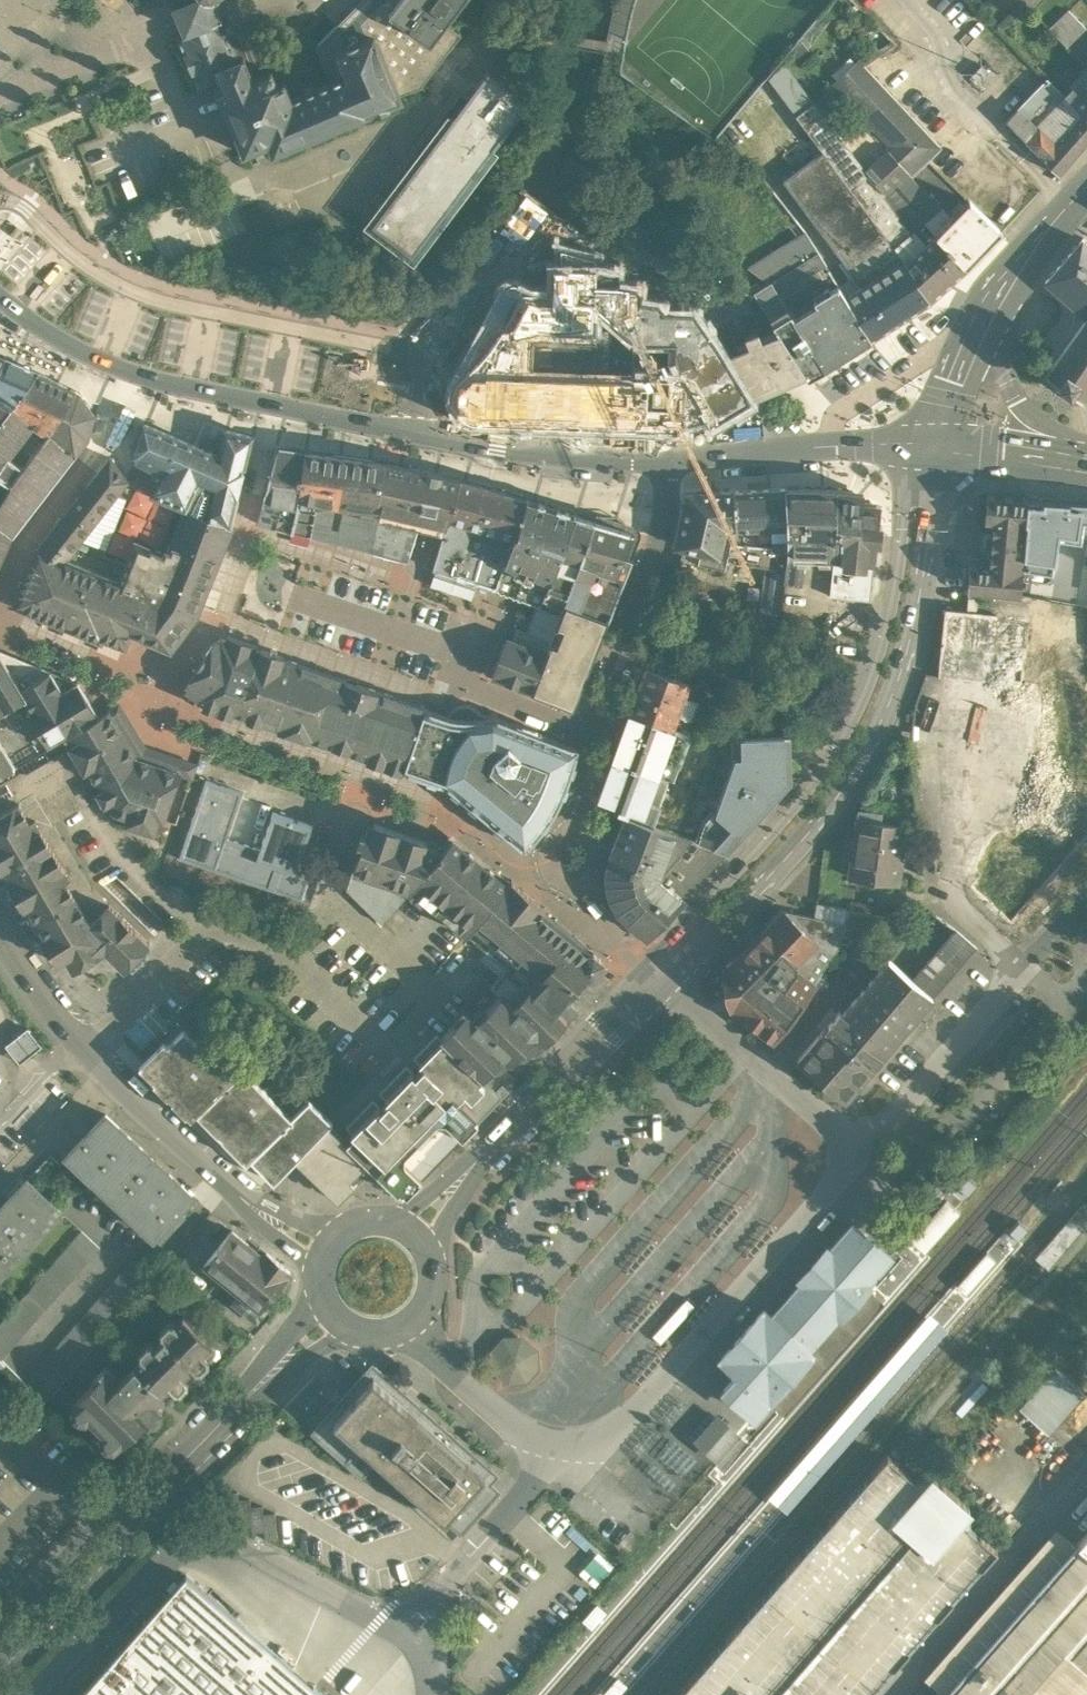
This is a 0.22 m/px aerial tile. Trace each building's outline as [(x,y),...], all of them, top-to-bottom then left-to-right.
[(212,3),(195,0),(173,10),(183,34),(175,37),(183,54),(182,55),(190,75),(191,75),(199,92),(214,85),(219,83),(213,70),(237,61),(212,3)] [(389,13),(399,0),(362,0),(316,47),(330,82),(341,77),(331,53),(371,37),(396,97),(419,89),(459,36),(444,23),(429,43),(389,13)] [(389,13),(429,43),(444,23),(461,0),(399,0),(389,13)] [(1085,29),(1068,11),(1049,29),(1066,47),(1085,29)] [(237,61),(213,70),(219,83),(214,85),(213,89),(215,91),(217,93),(216,94),(241,156),(267,145),(271,155),(398,103),(396,97),(371,37),(331,53),(341,77),(330,82),(316,88),(311,86),(303,90),(301,95),(289,99),(282,83),(276,86),(270,72),(251,80),(242,59),(237,61)] [(798,43),(782,62),(789,72),(807,52),(798,43)] [(1039,56),(1032,64),(1046,79),(1063,95),(1071,87),(1039,56)] [(1009,78),(1028,97),(1046,79),(1032,64),(1028,59),(1009,78)] [(789,72),(782,62),(768,79),(795,116),(813,103),(789,72)] [(911,116),(864,67),(838,86),(887,138),(911,116)] [(1071,87),(1078,95),(1086,85),(1086,71),(1071,87)] [(488,72),(372,224),(414,256),(530,103),(488,72)] [(1028,97),(1005,121),(1024,141),(1038,127),(1066,98),(1063,95),(1046,79),(1028,97)] [(1078,95),(1071,87),(1063,95),(1066,98),(1086,119),(1086,85),(1078,95)] [(864,172),(813,103),(795,116),(823,152),(894,248),(911,234),(882,195),(864,172)] [(1038,127),(1024,141),(1058,174),(1086,141),(1086,119),(1082,114),(1054,143),(1038,127)] [(941,148),(911,116),(887,138),(894,145),(887,152),(907,173),(912,178),(941,148)] [(894,248),(823,152),(783,182),(862,287),(903,260),(894,248)] [(907,173),(887,152),(864,172),(882,195),(907,173)] [(912,178),(907,173),(882,195),(911,234),(924,223),(941,209),(912,178)] [(1001,232),(969,201),(951,219),(935,236),(966,269),(1001,232)] [(941,209),(924,223),(935,235),(935,236),(951,219),(941,209)] [(911,234),(894,248),(902,258),(903,260),(906,264),(935,236),(935,235),(924,223),(911,234)] [(805,233),(747,269),(768,284),(771,283),(817,254),(805,233)] [(966,269),(935,236),(906,264),(930,301),(966,269)] [(1081,242),(1051,276),(1085,305),(1086,307),(1086,247),(1081,242)] [(591,256),(559,247),(557,293),(581,294),(592,303),(594,259),(593,257),(591,256)] [(837,286),(817,254),(771,283),(789,313),(793,319),(816,305),(814,301),(837,286)] [(750,398),(727,361),(728,361),(724,355),(712,336),(709,332),(693,309),(662,309),(661,306),(660,303),(658,301),(656,300),(640,298),(640,293),(640,290),(639,288),(637,287),(635,285),(618,282),(618,278),(618,275),(617,273),(615,271),(613,270),(596,267),(596,265),(596,263),(596,261),(594,259),(592,303),(581,294),(557,293),(503,291),(504,323),(486,322),(485,352),(468,352),(468,360),(468,386),(449,385),(449,418),(669,424),(704,414),(705,415),(750,398)] [(862,287),(845,298),(870,339),(930,301),(903,260),(862,287)] [(1085,305),(1051,276),(1046,282),(1080,312),(1085,305)] [(755,283),(742,291),(750,296),(754,294),(759,290),(755,283)] [(789,313),(771,283),(768,284),(759,290),(754,294),(772,323),(789,313)] [(870,339),(837,286),(814,301),(816,305),(793,319),(822,364),(847,348),(846,346),(856,339),(857,340),(866,334),(870,340),(870,339)] [(793,319),(789,313),(772,323),(778,333),(804,374),(822,364),(793,319)] [(1045,375),(1058,383),(1057,384),(1069,393),(1070,392),(1082,400),(1086,393),(1086,316),(1086,317),(1045,375)] [(742,324),(712,336),(724,355),(748,346),(744,336),(746,335),(742,324)] [(804,374),(778,333),(760,340),(756,331),(746,335),(744,336),(748,346),(724,355),(728,361),(727,361),(750,398),(805,375),(804,374)] [(7,414),(38,373),(7,360),(0,369),(0,409),(7,414)] [(0,422),(0,480),(10,486),(23,468),(7,456),(30,423),(47,435),(77,393),(76,392),(38,373),(7,414),(0,422)] [(10,486),(0,503),(0,562),(12,535),(87,437),(94,414),(81,395),(77,393),(47,435),(23,468),(10,486)] [(219,456),(144,424),(133,450),(134,459),(136,462),(161,474),(151,494),(184,508),(230,526),(231,525),(229,524),(238,489),(239,489),(239,487),(240,487),(241,483),(239,482),(250,436),(225,430),(219,456)] [(305,451),(278,447),(257,522),(291,531),(296,511),(299,494),(305,451)] [(384,462),(305,451),(299,494),(317,497),(317,499),(331,502),(331,504),(375,510),(384,462)] [(108,458),(48,537),(69,553),(125,482),(125,479),(111,458),(108,458)] [(427,522),(441,475),(384,462),(375,510),(366,550),(406,561),(418,520),(427,522)] [(441,475),(427,522),(436,524),(446,527),(460,480),(451,478),(441,475)] [(10,486),(0,480),(0,503),(10,486)] [(494,489),(460,480),(446,527),(433,569),(496,590),(515,532),(517,533),(527,500),(494,489)] [(784,488),(732,491),(734,529),(730,545),(737,544),(741,528),(773,527),(786,527),(784,488)] [(837,490),(784,488),(786,527),(787,550),(784,570),(783,576),(802,580),(807,537),(816,537),(816,527),(836,528),(837,490)] [(862,492),(837,490),(836,528),(833,557),(873,561),(879,503),(861,501),(862,492)] [(732,491),(688,493),(675,546),(699,551),(697,563),(724,569),(726,560),(730,545),(734,529),(732,491)] [(317,497),(299,494),(296,511),(291,531),(311,537),(317,499),(317,497)] [(1027,498),(986,494),(984,513),(983,520),(992,521),(988,565),(968,564),(966,590),(968,590),(1020,595),(1022,577),(1026,521),(1025,521),(1027,498)] [(1027,498),(1025,521),(1026,521),(1022,577),(1052,582),(1058,538),(1081,541),(1081,537),(1086,538),(1086,502),(1027,498)] [(331,502),(317,499),(311,537),(366,550),(375,510),(331,504),(331,502)] [(575,516),(527,500),(517,533),(515,532),(496,590),(539,607),(549,581),(550,581),(551,578),(552,578),(575,516)] [(230,526),(184,508),(174,538),(219,555),(230,526)] [(575,516),(552,578),(571,585),(594,521),(575,516)] [(571,585),(564,603),(601,618),(634,533),(594,521),(571,585)] [(786,527),(773,527),(771,547),(771,549),(787,550),(786,527)] [(48,537),(38,550),(63,561),(69,553),(48,537)] [(219,555),(174,538),(173,541),(167,558),(161,556),(161,554),(136,544),(120,584),(63,561),(38,550),(37,550),(15,605),(100,640),(101,637),(123,646),(128,632),(170,649),(197,614),(220,555),(219,555)] [(737,544),(730,545),(726,560),(784,570),(787,550),(771,549),(771,547),(737,544)] [(873,561),(833,557),(829,596),(869,601),(873,561)] [(552,578),(551,578),(550,581),(549,581),(539,607),(559,615),(560,613),(564,603),(571,585),(552,578)] [(601,618),(564,603),(560,613),(559,615),(547,647),(548,647),(545,654),(539,670),(575,684),(601,618)] [(1041,612),(946,607),(942,678),(1037,682),(1041,612)] [(545,654),(500,636),(485,674),(531,691),(539,670),(545,654)] [(259,651),(220,637),(185,689),(197,698),(196,700),(237,714),(259,651)] [(685,661),(652,649),(647,668),(678,680),(685,661)] [(298,664),(259,651),(237,714),(276,727),(298,664)] [(0,654),(0,712),(24,697),(31,710),(62,691),(49,671),(35,680),(23,660),(9,669),(0,654)] [(298,664),(276,727),(403,771),(424,708),(298,664)] [(678,680),(647,668),(629,714),(672,730),(674,725),(684,698),(689,684),(678,680)] [(575,684),(539,670),(531,691),(567,705),(575,684)] [(971,886),(1018,924),(1038,925),(1046,916),(1047,906),(1085,860),(1085,859),(1086,857),(1086,792),(1085,791),(1086,752),(1086,680),(1042,678),(1037,788),(1026,801),(1035,809),(971,886)] [(97,716),(77,682),(62,691),(31,710),(28,712),(48,746),(67,735),(97,716)] [(684,698),(674,725),(678,727),(682,716),(691,719),(698,703),(684,698)] [(121,708),(118,704),(109,710),(111,714),(137,757),(144,748),(121,708)] [(424,708),(403,771),(447,786),(521,847),(527,847),(535,838),(541,830),(548,820),(554,812),(560,800),(566,785),(573,765),(577,752),(574,747),(493,715),(486,715),(482,714),(468,705),(461,705),(456,706),(453,708),(450,710),(448,713),(447,716),(424,708)] [(111,714),(109,710),(97,716),(67,735),(69,739),(75,749),(95,782),(137,757),(111,714)] [(672,730),(629,714),(613,761),(655,776),(662,758),(672,730)] [(672,730),(662,758),(676,764),(686,735),(672,730)] [(0,775),(0,800),(10,794),(10,793),(11,792),(13,785),(28,775),(36,777),(62,762),(63,756),(75,749),(69,739),(67,735),(13,766),(0,775)] [(791,781),(790,735),(733,737),(734,758),(716,813),(730,826),(714,845),(728,853),(791,781)] [(13,766),(0,744),(0,775),(13,766)] [(196,766),(144,748),(137,757),(179,772),(192,776),(196,766)] [(95,782),(75,749),(63,756),(62,762),(80,792),(81,792),(95,783),(95,782)] [(137,757),(95,782),(95,783),(113,812),(160,828),(179,772),(137,757)] [(655,776),(613,761),(599,799),(620,807),(647,816),(653,800),(647,798),(655,776)] [(36,777),(28,775),(13,785),(11,792),(10,793),(10,794),(0,800),(0,813),(18,803),(29,822),(34,819),(51,848),(62,841),(51,823),(87,802),(81,792),(80,792),(62,762),(36,777)] [(668,781),(655,776),(647,798),(653,800),(647,816),(645,823),(653,826),(668,781)] [(205,781),(179,859),(232,876),(242,844),(225,839),(240,793),(205,781)] [(5,875),(51,848),(34,819),(29,822),(18,803),(0,813),(0,866),(5,875)] [(647,816),(620,807),(618,813),(626,816),(645,823),(647,816)] [(259,850),(242,844),(232,876),(286,896),(297,864),(310,826),(272,813),(259,850)] [(645,823),(626,816),(611,855),(607,872),(608,889),(614,905),(624,918),(646,937),(682,900),(654,877),(656,871),(659,872),(674,833),(653,826),(645,823)] [(878,833),(855,830),(850,864),(856,865),(854,879),(898,885),(900,874),(896,873),(898,860),(896,860),(900,827),(879,824),(878,833)] [(442,851),(367,826),(347,890),(382,924),(415,884),(442,851)] [(728,853),(674,833),(659,872),(656,871),(654,877),(682,900),(728,853)] [(91,889),(62,841),(51,848),(68,877),(64,879),(75,898),(91,889)] [(506,886),(451,841),(442,851),(415,884),(470,929),(506,886)] [(51,848),(5,875),(34,923),(75,898),(64,879),(68,877),(51,848)] [(297,864),(286,896),(300,900),(311,869),(297,864)] [(311,869),(300,900),(309,904),(320,872),(311,869)] [(600,964),(506,886),(470,929),(466,934),(506,967),(490,986),(499,996),(544,1039),(570,1012),(561,1003),(600,964)] [(75,898),(34,923),(57,961),(65,956),(73,968),(105,949),(124,967),(148,942),(92,888),(91,889),(75,898)] [(784,909),(726,968),(731,1007),(743,1016),(769,979),(781,987),(793,969),(813,983),(814,981),(797,968),(797,958),(815,940),(784,910),(784,909)] [(815,940),(797,958),(797,968),(814,981),(836,948),(837,948),(837,947),(845,924),(784,910),(815,940)] [(976,947),(956,930),(912,981),(932,997),(931,998),(932,999),(976,947)] [(912,981),(888,960),(842,1014),(838,1011),(837,1012),(860,1031),(856,1036),(860,1039),(851,1050),(872,1068),(931,998),(932,997),(912,981)] [(781,987),(769,979),(743,1016),(773,1038),(813,983),(793,969),(781,987)] [(544,1039),(499,996),(475,1021),(467,1013),(442,1039),(495,1090),(544,1039)] [(860,1031),(837,1012),(797,1060),(844,1100),(872,1068),(851,1050),(860,1039),(856,1036),(860,1031)] [(40,1045),(26,1028),(16,1036),(29,1053),(40,1045)] [(290,1117),(241,1067),(236,1073),(217,1054),(212,1060),(182,1030),(167,1045),(163,1042),(138,1066),(190,1119),(196,1113),(268,1186),(296,1158),(292,1153),(323,1120),(328,1125),(331,1122),(308,1098),(290,1117)] [(442,1039),(436,1033),(413,1057),(421,1065),(414,1072),(406,1064),(379,1092),(387,1100),(380,1106),(373,1098),(345,1127),(353,1135),(346,1142),(332,1128),(328,1125),(323,1120),(292,1153),(296,1158),(300,1162),(339,1199),(373,1164),(400,1190),(496,1091),(442,1039)] [(29,1053),(16,1036),(6,1044),(19,1060),(24,1057),(29,1053)] [(105,1114),(67,1155),(76,1163),(94,1180),(160,1241),(184,1215),(177,1209),(191,1194),(105,1114)] [(736,1153),(731,1149),(708,1175),(713,1179),(736,1153)] [(94,1180),(76,1163),(67,1172),(86,1189),(94,1180)] [(966,1177),(957,1187),(962,1191),(965,1194),(974,1184),(966,1177)] [(0,1208),(0,1273),(59,1211),(27,1180),(0,1208)] [(915,1236),(921,1241),(928,1247),(959,1213),(946,1201),(915,1236)] [(738,1211),(733,1207),(710,1233),(715,1237),(738,1211)] [(1068,1218),(1035,1257),(1048,1268),(1082,1229),(1068,1218)] [(1018,1221),(1010,1231),(1013,1234),(1014,1235),(1018,1238),(1026,1228),(1018,1221)] [(852,1226),(829,1252),(826,1250),(800,1280),(803,1283),(787,1301),(771,1318),(763,1310),(721,1357),(730,1365),(738,1372),(723,1389),(736,1400),(737,1399),(753,1414),(764,1402),(766,1400),(809,1352),(806,1349),(837,1314),(841,1316),(867,1287),(864,1284),(888,1258),(852,1226)] [(774,1231),(769,1227),(746,1253),(751,1257),(774,1231)] [(1,1360),(99,1247),(80,1230),(0,1323),(0,1359),(1,1360)] [(263,1256),(231,1230),(203,1264),(238,1292),(259,1309),(262,1306),(289,1271),(266,1252),(263,1256)] [(654,1246),(649,1242),(626,1268),(631,1272),(654,1246)] [(961,1291),(965,1295),(971,1289),(996,1260),(987,1252),(959,1284),(956,1286),(961,1291)] [(132,1262),(13,1399),(35,1415),(152,1280),(132,1262)] [(883,1302),(867,1287),(841,1316),(837,1314),(806,1349),(809,1352),(766,1400),(783,1415),(883,1302)] [(259,1309),(238,1292),(233,1299),(234,1306),(253,1321),(260,1320),(265,1314),(264,1307),(262,1306),(259,1309)] [(711,1302),(706,1298),(683,1325),(688,1329),(711,1302)] [(654,1306),(650,1302),(627,1328),(631,1332),(654,1306)] [(210,1344),(182,1316),(175,1323),(173,1321),(167,1321),(159,1329),(159,1335),(161,1337),(154,1344),(153,1342),(145,1342),(138,1350),(138,1356),(141,1358),(134,1365),(166,1398),(167,1398),(173,1391),(180,1392),(188,1384),(188,1378),(194,1371),(201,1371),(209,1363),(209,1356),(204,1351),(210,1344)] [(520,1339),(504,1340),(493,1353),(494,1368),(508,1380),(524,1379),(534,1367),(533,1351),(520,1339)] [(661,1359),(656,1355),(633,1381),(638,1385),(661,1359)] [(497,1475),(371,1363),(324,1416),(376,1462),(459,1536),(499,1491),(490,1483),(497,1475)] [(166,1398),(134,1365),(120,1379),(108,1367),(74,1402),(118,1446),(166,1398)] [(1083,1390),(1054,1365),(1019,1407),(1047,1432),(1083,1390)] [(376,1462),(324,1416),(308,1433),(360,1479),(376,1462)] [(736,1435),(718,1417),(697,1441),(716,1458),(736,1435)] [(677,1694),(870,1694),(996,1550),(964,1525),(975,1513),(933,1476),(913,1478),(886,1454),(677,1694)] [(249,1498),(237,1499),(239,1516),(239,1525),(251,1524),(250,1506),(249,1498)] [(262,1505),(250,1506),(251,1524),(252,1532),(264,1531),(263,1513),(262,1505)] [(274,1513),(263,1513),(264,1531),(264,1539),(276,1538),(274,1513)] [(1077,1546),(1058,1526),(924,1676),(947,1694),(1086,1694),(1086,1555),(1077,1546)] [(1077,1546),(1086,1555),(1086,1535),(1077,1546)] [(80,1694),(323,1694),(187,1574),(80,1694)]
